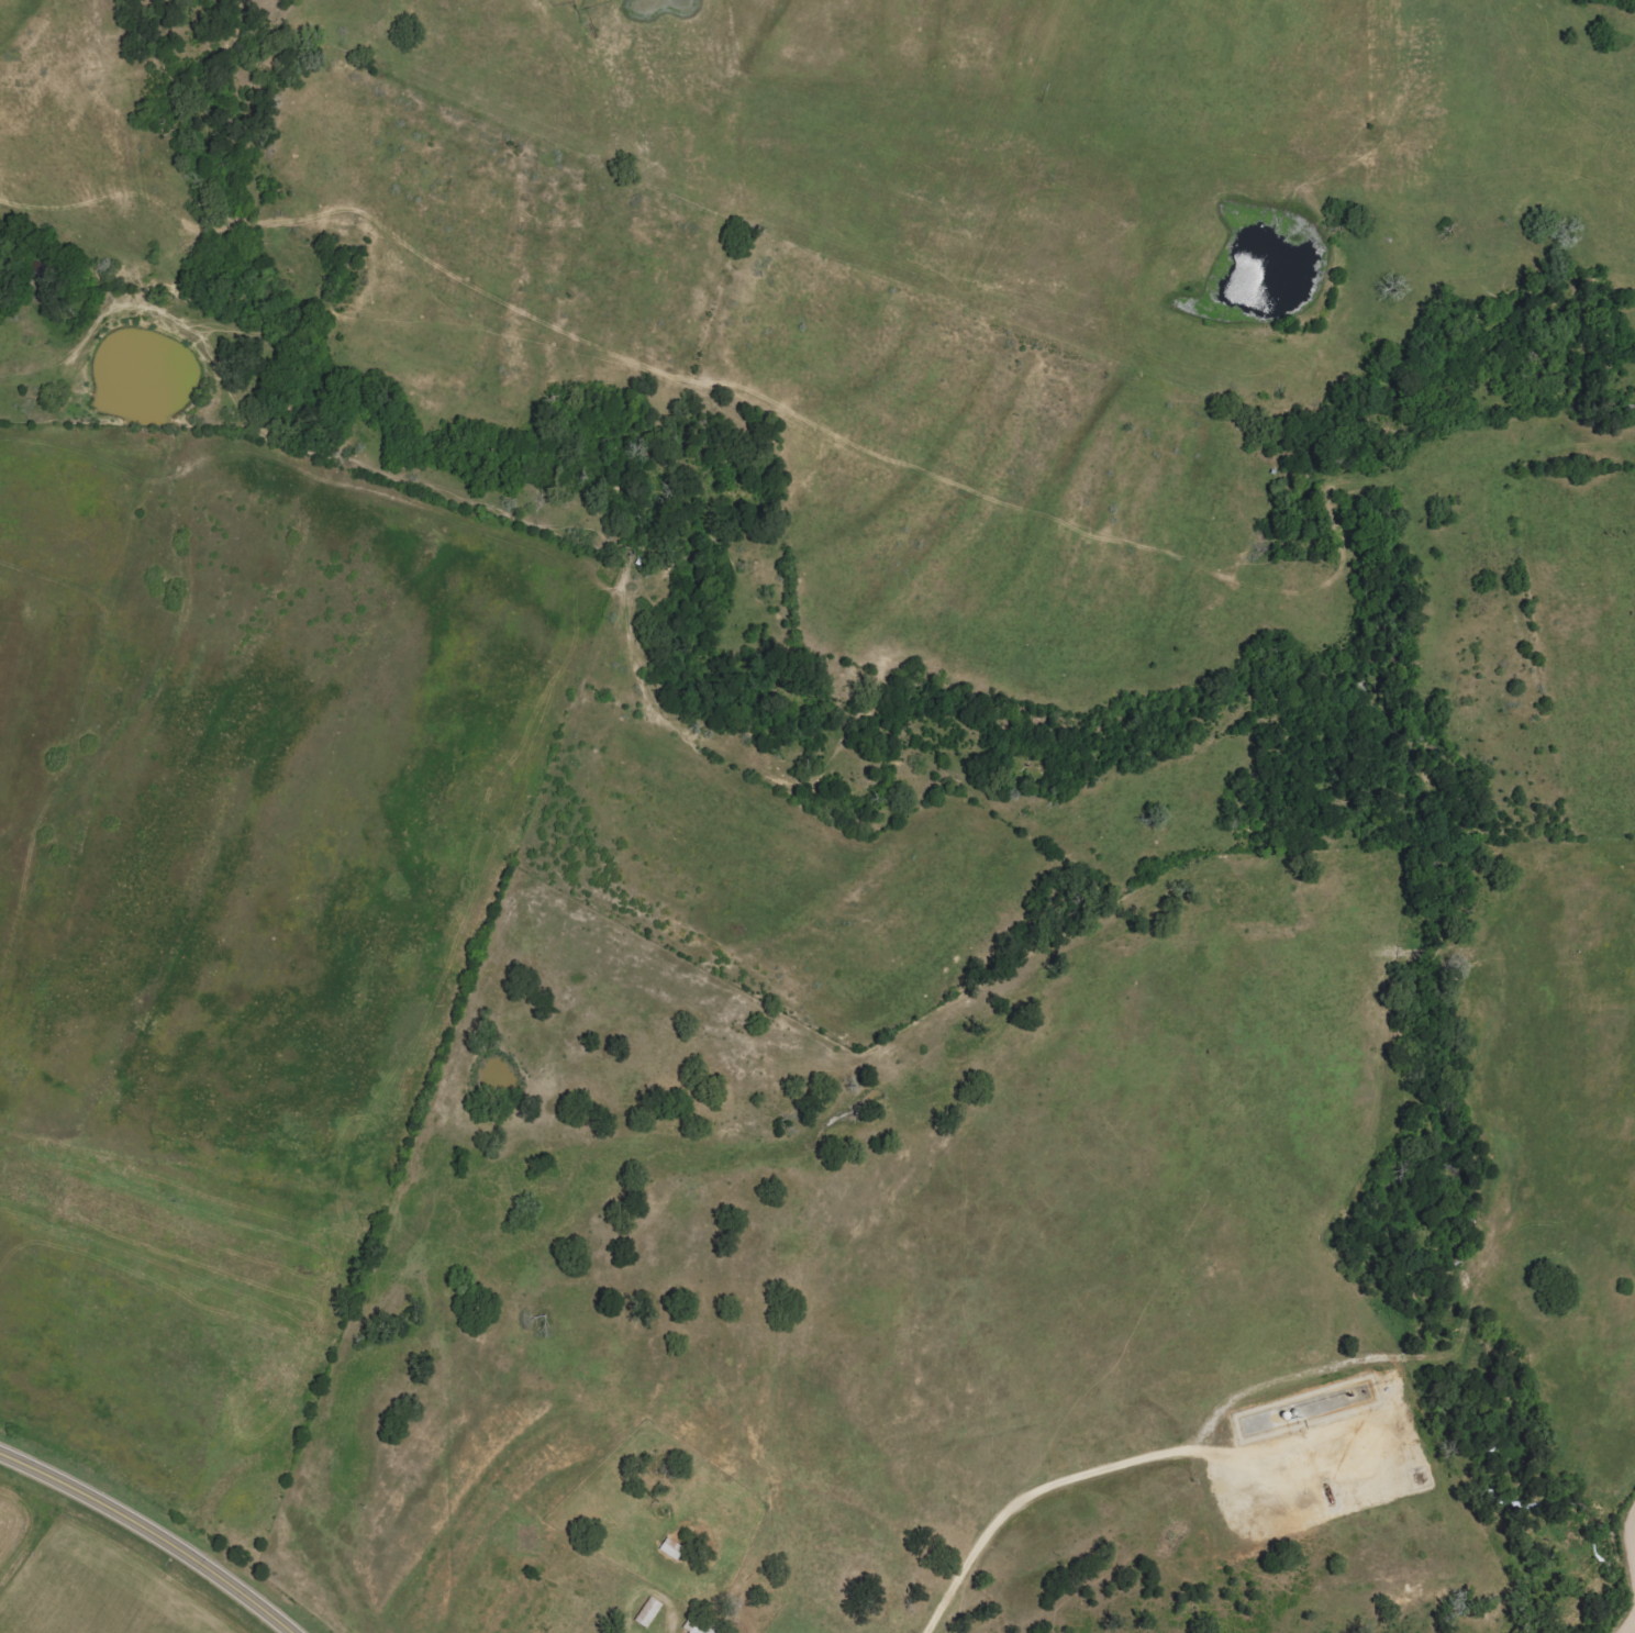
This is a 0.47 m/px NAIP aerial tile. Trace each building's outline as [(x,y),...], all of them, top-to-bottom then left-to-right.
[(659,1549),(677,1560),(685,1548),(667,1536),(659,1549)] [(647,1629),(663,1604),(650,1596),(635,1621),(647,1629)] [(722,1632),(698,1618),(689,1632),(722,1632)]
